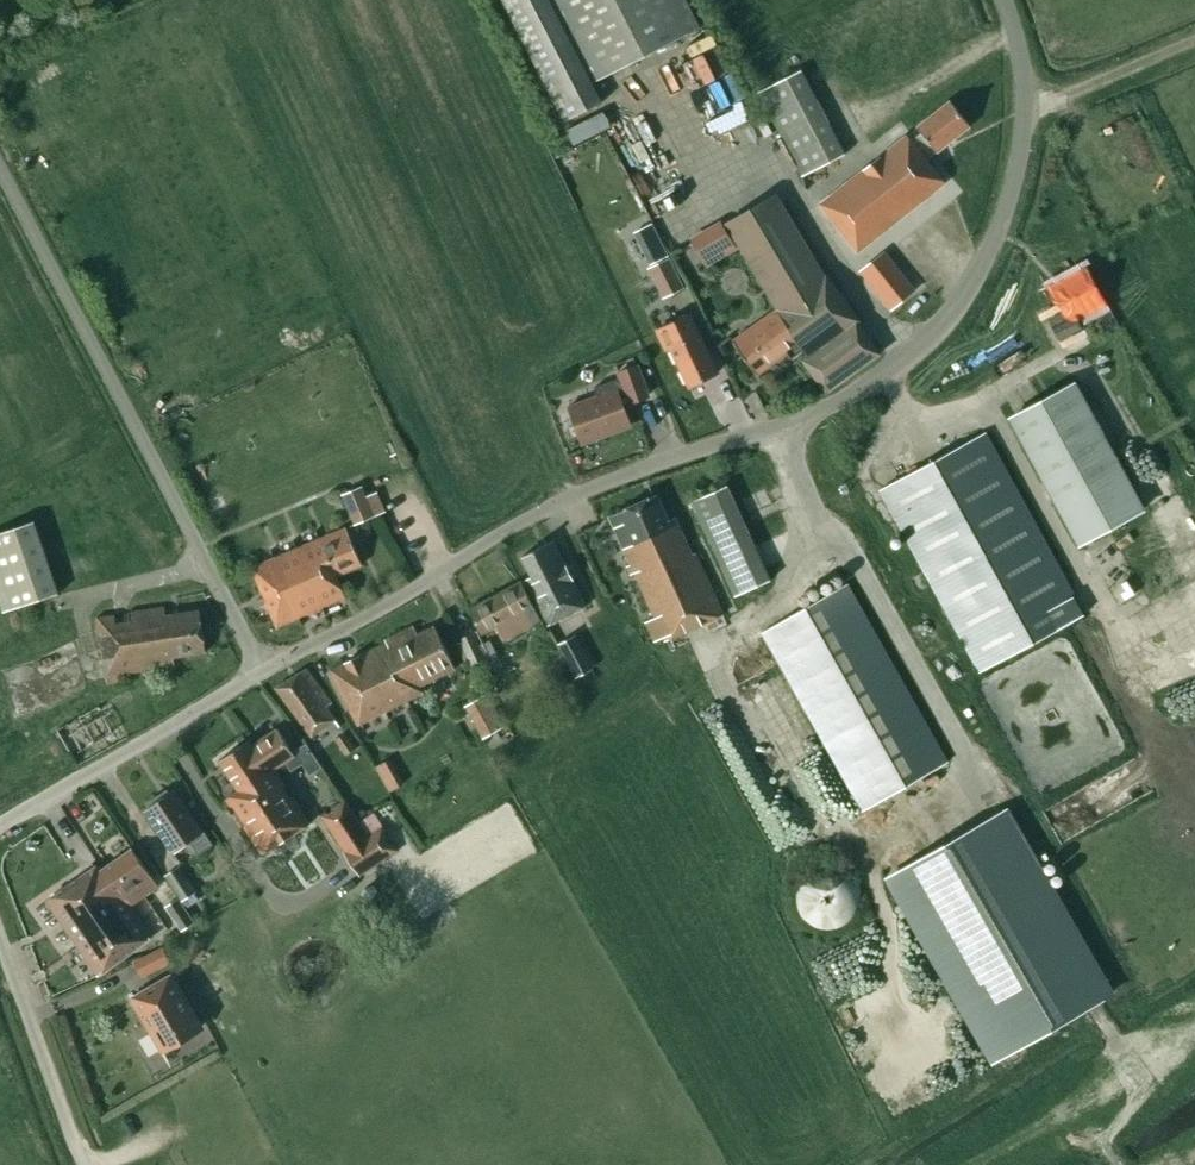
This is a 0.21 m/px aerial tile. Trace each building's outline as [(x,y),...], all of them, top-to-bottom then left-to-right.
[(565,121),(601,102),(592,84),(699,27),(684,0),(501,0),(565,121)] [(845,154),(802,70),(757,93),(800,177),(845,154)] [(913,138),(911,141),(927,160),(929,158),(933,155),(970,126),(950,101),(917,127),(921,132),(913,139),(913,138)] [(907,135),(820,204),(858,252),(945,183),(927,160),(911,141),(907,135)] [(802,353),(802,354),(807,360),(804,363),(826,393),(880,354),(857,322),(860,320),(826,274),(824,276),(776,194),(726,224),(778,311),(774,314),(802,353)] [(690,238),(707,267),(738,249),(721,221),(690,238)] [(641,243),(651,264),(669,256),(665,248),(658,234),(641,243)] [(862,271),(891,308),(914,291),(884,253),(862,271)] [(684,287),(670,258),(648,269),(662,298),(684,287)] [(1106,302),(1087,268),(1051,287),(1065,312),(1050,320),(1060,339),(1085,326),(1079,316),(1106,302)] [(686,314),(674,320),(654,329),(655,332),(662,347),(669,344),(689,387),(718,373),(697,330),(695,331),(686,314)] [(792,359),(802,353),(774,314),(735,341),(759,376),(789,355),(792,359)] [(583,443),(630,425),(625,411),(623,405),(648,396),(637,367),(619,373),(621,378),(595,387),(598,397),(570,408),(579,433),(583,443)] [(1080,544),(1143,509),(1075,384),(1011,418),(1080,544)] [(985,433),(881,490),(980,671),(1084,615),(985,433)] [(727,485),(691,501),(734,597),(771,580),(727,485)] [(345,496),(359,526),(379,517),(364,487),(345,496)] [(667,517),(657,495),(609,516),(632,564),(627,566),(631,575),(636,573),(656,618),(647,622),(656,641),(665,637),(667,641),(723,615),(694,550),(690,551),(673,514),(667,517)] [(4,612),(59,594),(35,521),(0,533),(0,601),(4,612)] [(347,528),(252,568),(277,627),(346,597),(336,576),(362,565),(347,528)] [(554,541),(522,557),(532,577),(525,580),(548,626),(587,606),(554,541)] [(542,622),(521,582),(470,608),(482,632),(494,625),(503,642),(542,622)] [(947,763),(846,585),(763,632),(863,810),(947,763)] [(206,652),(199,611),(169,616),(168,609),(102,620),(112,685),(122,684),(121,673),(143,670),(143,672),(156,671),(156,668),(177,665),(176,657),(206,652)] [(385,643),(330,670),(358,725),(423,692),(421,688),(456,671),(434,626),(411,638),(407,629),(384,640),(385,643)] [(459,639),(468,659),(471,665),(484,658),(488,665),(499,660),(489,640),(480,645),(473,632),(459,639)] [(575,635),(559,644),(573,669),(588,661),(575,635)] [(306,668),(275,689),(310,742),(336,725),(327,713),(333,708),(306,668)] [(506,726),(487,694),(464,707),(483,739),(506,726)] [(128,737),(109,702),(96,709),(96,707),(57,728),(77,764),(128,737)] [(244,827),(262,855),(310,824),(293,798),(290,799),(283,789),(286,787),(274,770),(295,756),(278,729),(252,745),(249,741),(219,761),(239,791),(226,799),(231,807),(233,805),(246,825),(244,827)] [(345,734),(335,740),(345,756),(355,750),(345,734)] [(389,755),(376,762),(388,787),(401,781),(389,755)] [(202,832),(174,790),(159,800),(157,797),(147,804),(149,807),(144,810),(173,853),(193,840),(201,853),(213,845),(203,831),(202,832)] [(368,835),(358,821),(344,799),(319,816),(358,876),(398,850),(382,826),(368,835)] [(1006,811),(890,879),(995,1060),(1110,994),(1006,811)] [(129,908),(132,906),(159,888),(132,849),(103,869),(129,908)] [(793,892),(792,897),(793,902),(794,907),(796,912),(798,916),(801,920),(805,924),(809,927),(813,929),(818,931),(823,932),(828,932),(833,932),(837,931),(842,929),(846,927),(850,924),(854,920),(857,916),(859,912),(861,907),(862,902),(863,897),(862,892),(861,887),(859,883),(857,878),(854,874),(851,871),(846,868),(842,865),(837,864),(833,862),(828,862),(823,862),(818,864),(813,865),(809,868),(805,871),(801,874),(798,878),(796,883),(794,887),(793,892)] [(103,869),(99,864),(46,900),(98,975),(154,937),(132,906),(129,908),(103,869)] [(197,892),(180,866),(165,876),(182,902),(197,892)] [(195,922),(178,899),(166,908),(182,931),(195,922)] [(362,910),(373,928),(382,923),(371,905),(362,910)] [(159,948),(133,960),(141,977),(167,965),(159,948)] [(202,1027),(172,975),(130,999),(160,1051),(202,1027)]
